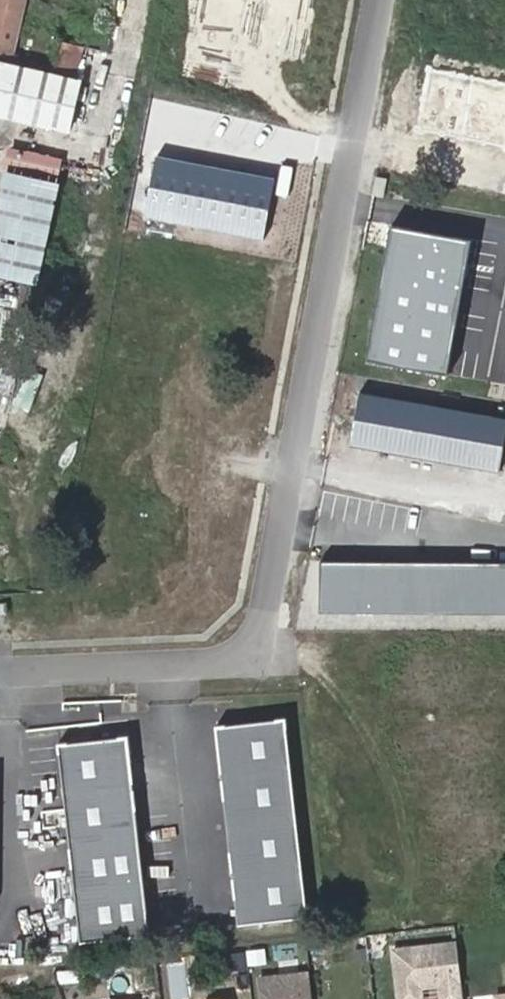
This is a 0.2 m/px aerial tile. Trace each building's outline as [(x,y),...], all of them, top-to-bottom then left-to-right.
[(81,82),(76,81),(83,45),(63,40),(56,77),(3,63),(15,0),(0,0),(0,113),(72,130),(81,82)] [(11,172),(62,183),(67,162),(16,151),(11,172)] [(11,172),(0,221),(0,271),(40,281),(62,183),(11,172)] [(477,237),(390,221),(381,272),(468,287),(477,237)] [(468,287),(381,272),(373,312),(462,328),(468,287)] [(462,328),(373,312),(364,363),(452,379),(462,328)] [(322,559),(322,611),(504,612),(504,560),(322,559)] [(295,785),(289,722),(219,729),(226,791),(295,785)] [(137,798),(131,739),(61,746),(67,803),(137,798)] [(307,895),(295,785),(226,791),(238,902),(307,895)] [(149,911),(137,798),(67,803),(80,918),(149,911)] [(310,920),(307,895),(238,902),(240,928),(310,920)] [(152,937),(149,911),(80,918),(82,945),(152,937)] [(459,959),(458,946),(394,953),(396,966),(459,959)] [(264,948),(245,949),(246,965),(266,964),(264,948)] [(459,959),(396,966),(399,998),(423,998),(422,990),(441,988),(442,998),(464,998),(459,959)] [(310,975),(259,981),(262,998),(312,998),(310,975)]
